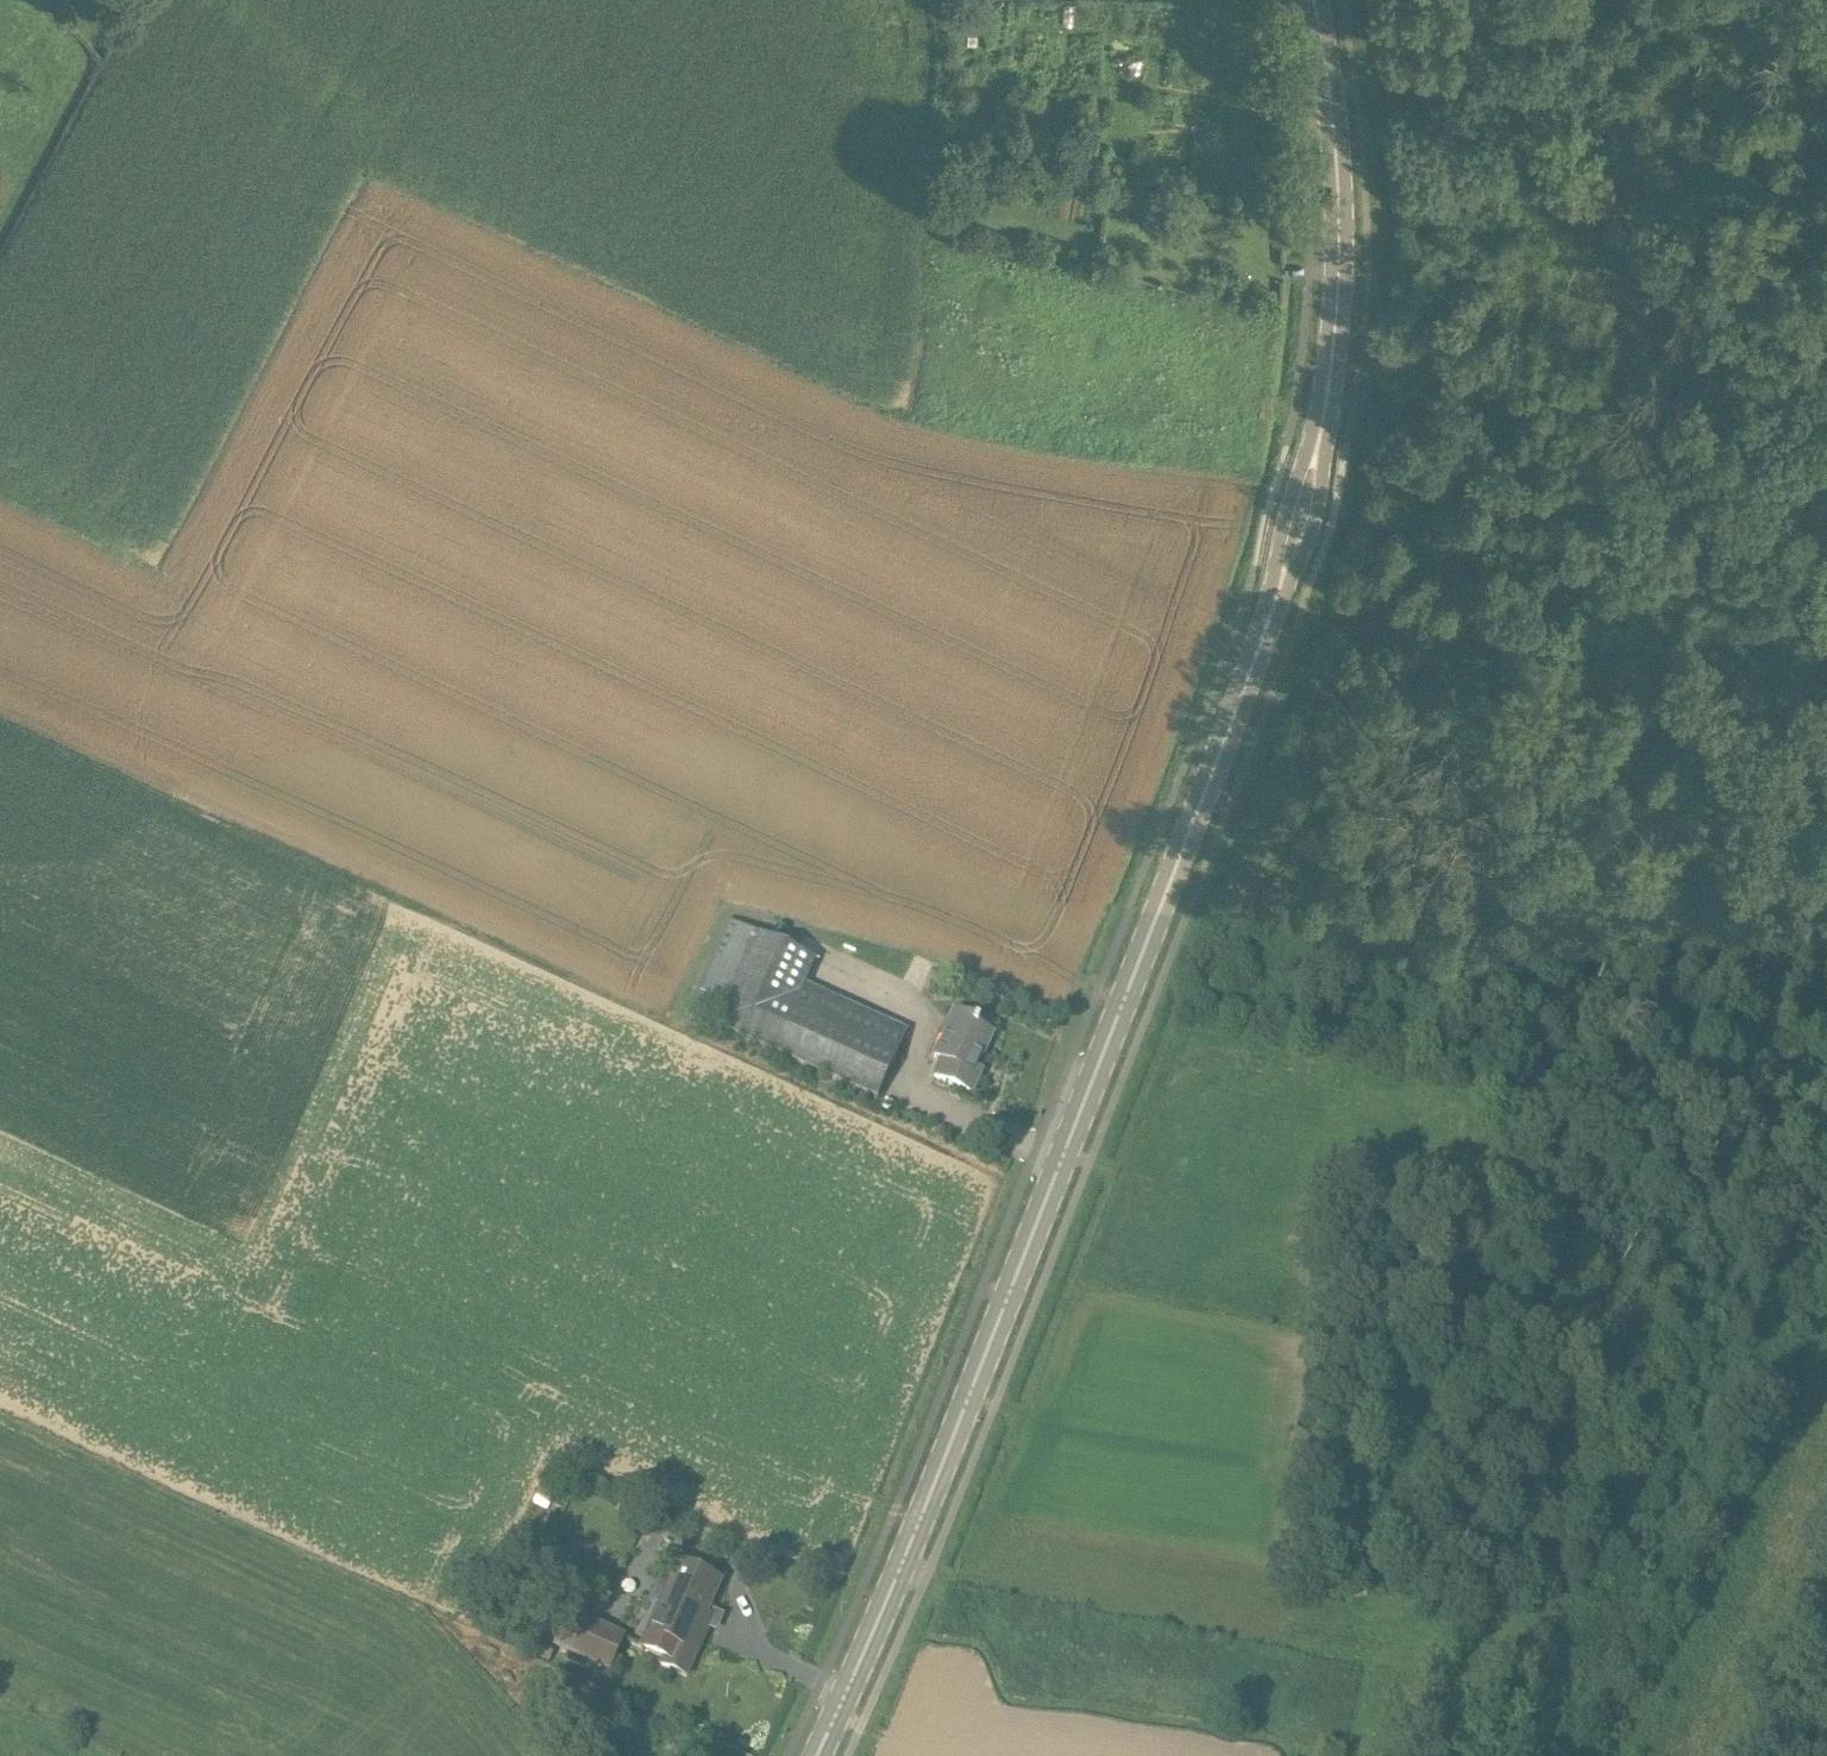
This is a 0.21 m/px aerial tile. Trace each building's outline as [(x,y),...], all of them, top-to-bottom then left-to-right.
[(878,1099),(908,1029),(804,983),(814,960),(726,920),(684,1012),(878,1099)] [(972,1092),(982,1069),(978,1067),(993,1034),(979,1028),(981,1023),(952,1011),(932,1057),(938,1060),(932,1074),(972,1092)] [(688,1648),(718,1580),(681,1563),(642,1650),(674,1665),(683,1645),(688,1648)] [(609,1668),(622,1638),(570,1614),(557,1645),(609,1668)]
